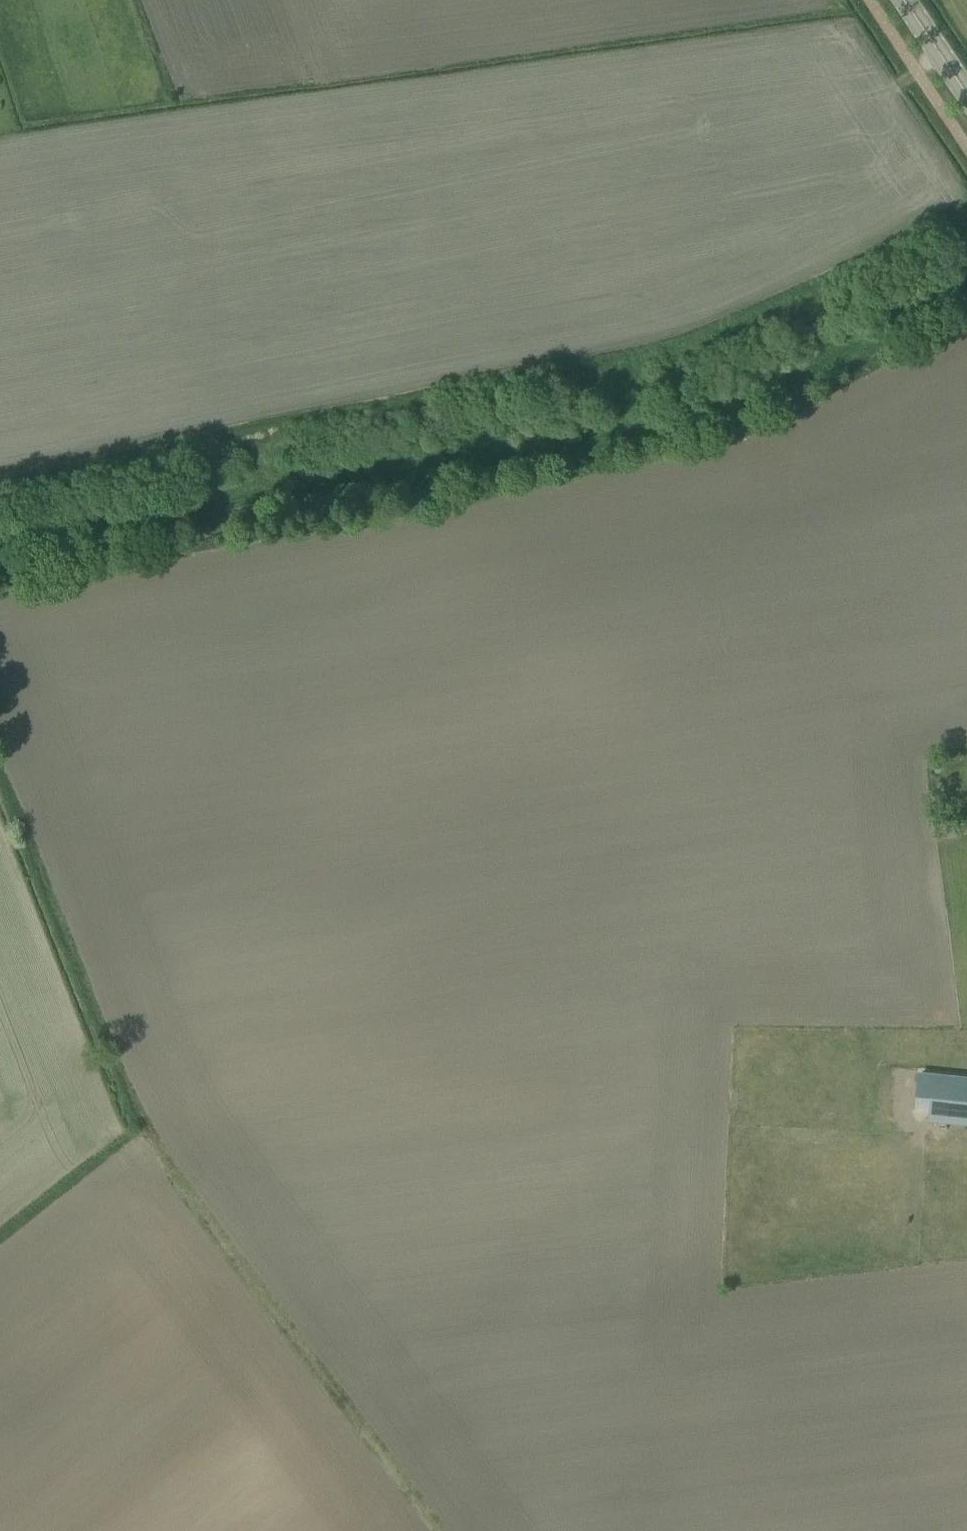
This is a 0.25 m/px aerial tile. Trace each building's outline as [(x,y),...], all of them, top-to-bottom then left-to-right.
[(915,1108),(930,1110),(928,1122),(966,1127),(966,1080),(919,1075),(918,1075),(915,1108)]
